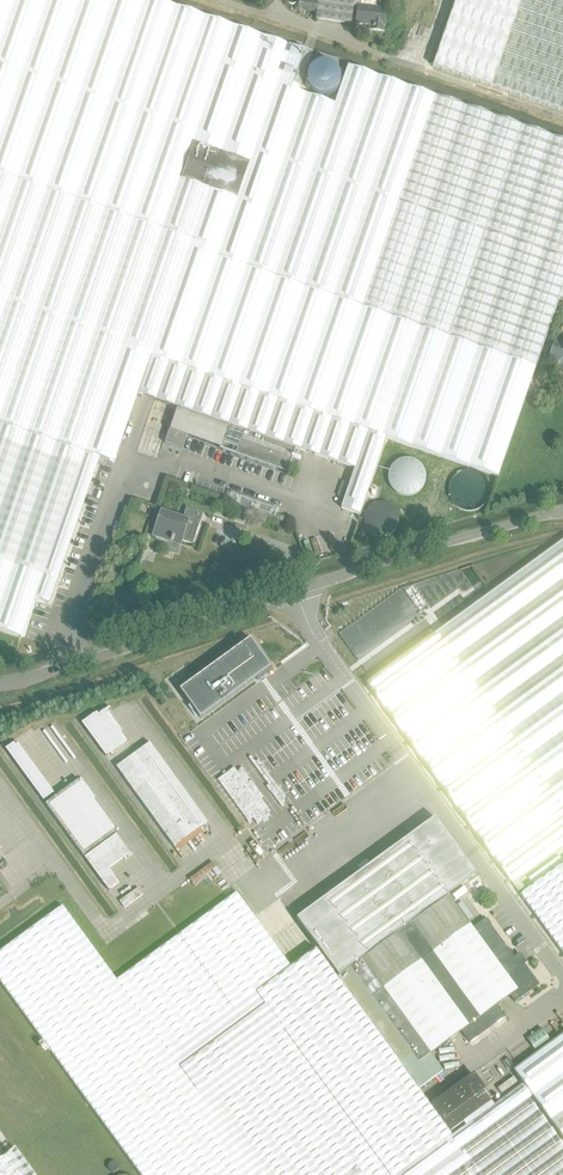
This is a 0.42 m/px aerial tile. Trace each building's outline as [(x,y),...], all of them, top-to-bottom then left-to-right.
[(21,639),(35,600),(49,605),(102,454),(116,459),(139,394),(151,357),(328,419),(388,439),(499,478),(560,304),(562,305),(562,142),(348,67),(336,104),(300,91),(312,55),(235,28),(154,0),(0,0),(0,631),(21,639)] [(355,6),(355,2),(344,0),(300,0),(298,12),(317,15),(316,20),(352,25),(355,6)] [(378,9),(379,0),(344,0),(355,2),(355,6),(359,6),(367,7),(378,9)] [(433,67),(562,112),(562,0),(456,0),(433,67)] [(367,7),(359,6),(356,25),(375,28),(374,32),(384,34),(388,10),(378,9),(367,7)] [(339,60),(316,53),(313,60),(336,67),(339,60)] [(249,164),(194,144),(181,179),(237,199),(249,164)] [(555,344),(550,359),(561,363),(562,360),(562,361),(562,347),(555,344)] [(181,409),(296,449),(356,470),(351,485),(346,499),(342,510),(361,516),(388,439),(328,419),(151,357),(139,394),(181,409)] [(288,474),(296,449),(181,409),(180,411),(177,410),(166,444),(183,450),(187,437),(220,448),(219,450),(288,474)] [(342,482),(338,496),(346,499),(351,485),(342,482)] [(231,492),(231,493),(228,502),(274,518),(278,508),(231,492)] [(192,546),(203,515),(186,510),(182,521),(161,513),(152,538),(172,545),(174,540),(192,546)] [(368,686),(511,883),(562,846),(562,543),(368,686)] [(249,646),(179,699),(201,727),(255,685),(258,688),(259,687),(258,686),(265,682),(263,679),(270,674),(250,647),(249,646)] [(315,952),(337,981),(448,897),(476,876),(435,819),(297,920),(318,950),(315,952)] [(526,891),(520,896),(548,933),(562,954),(562,865),(526,891)] [(512,885),(519,894),(524,890),(518,881),(512,885)] [(463,888),(451,896),(472,925),(484,917),(463,888)] [(524,1084),(486,1112),(455,1134),(452,1136),(419,1090),(406,1073),(337,981),(315,952),(291,970),(263,933),(234,895),(181,933),(115,982),(81,933),(62,905),(21,933),(0,948),(0,987),(15,1007),(58,1064),(92,1111),(120,1149),(140,1174),(562,1174),(562,1144),(544,1118),(530,1099),(536,1095),(555,1122),(562,1132),(562,1037),(520,1068),(515,1071),(524,1084)] [(472,929),(448,897),(337,981),(406,1073),(419,1090),(460,1060),(447,1043),(462,1031),(471,1043),(505,1017),(497,1005),(510,995),(516,1002),(539,985),(518,955),(514,958),(485,919),(472,929)] [(510,1071),(562,1032),(562,1014),(501,1059),(510,1071)] [(430,1104),(452,1134),(493,1105),(483,1092),(485,1091),(472,1073),(430,1104)] [(498,1089),(501,1094),(517,1083),(514,1078),(498,1089)] [(15,1149),(0,1160),(0,1174),(34,1174),(15,1149)]
